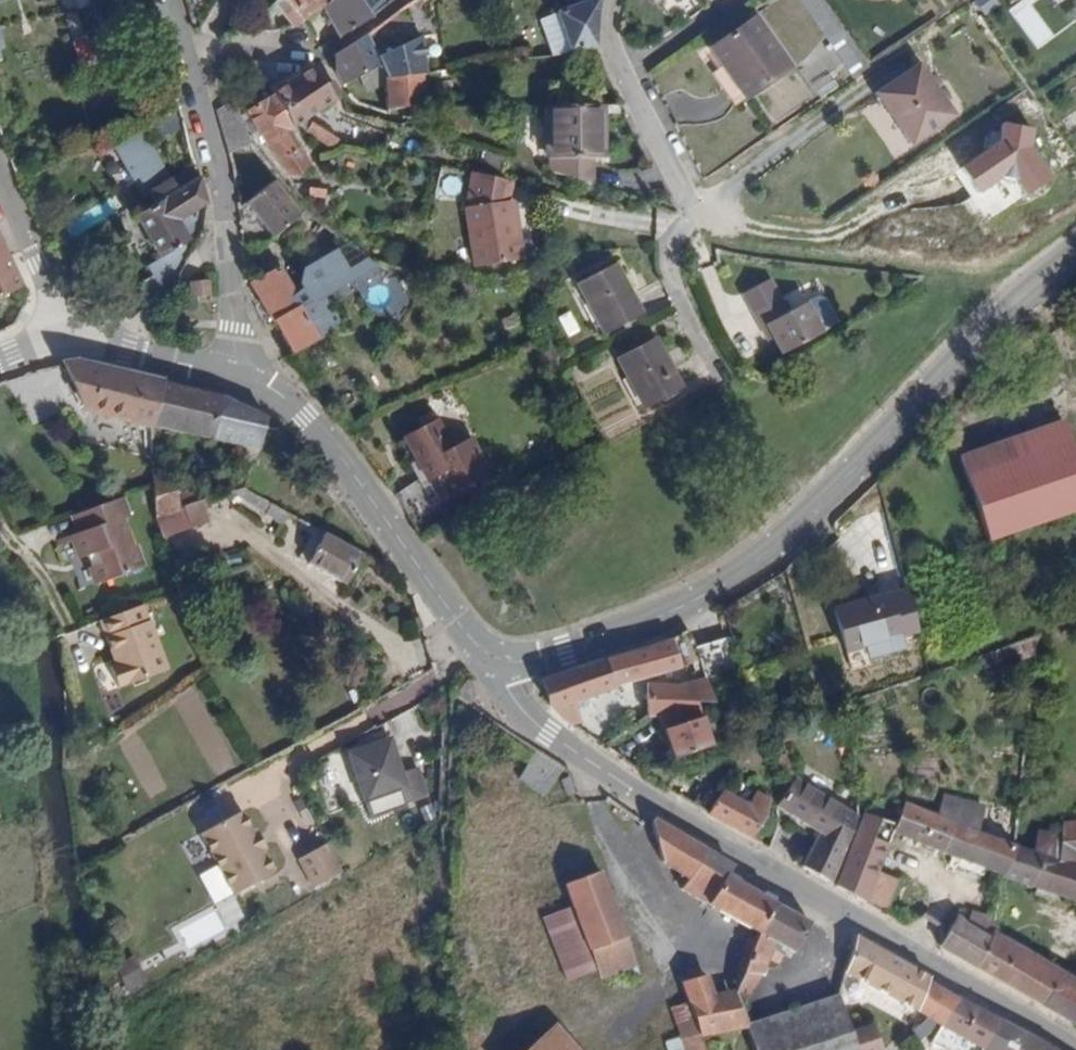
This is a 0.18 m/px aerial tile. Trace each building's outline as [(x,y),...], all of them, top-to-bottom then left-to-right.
[(75,9),(93,7),(92,0),(75,0),(75,9)] [(277,0),(288,23),(299,18),(290,0),(277,0)] [(321,6),(330,0),(290,0),(299,18),(300,19),(321,6)] [(338,35),(371,13),(360,0),(330,0),(321,6),(338,35)] [(602,0),(589,0),(552,6),(570,53),(595,49),(599,10),(602,0)] [(868,67),(822,0),(798,0),(815,25),(852,78),(861,72),(868,67)] [(994,8),(990,0),(970,0),(979,16),(994,8)] [(562,55),(570,53),(552,6),(535,9),(553,56),(562,55)] [(759,15),(712,44),(746,96),(792,65),(759,15)] [(91,52),(113,54),(115,27),(93,25),(91,52)] [(364,33),(335,52),(336,74),(341,82),(355,73),(371,62),(376,70),(381,76),(382,78),(421,77),(419,40),(376,52),(364,33)] [(9,53),(0,34),(0,57),(9,53)] [(371,62),(355,73),(364,87),(381,76),(376,70),(371,62)] [(273,95),(294,128),(301,124),(342,97),(331,80),(326,84),(314,67),(273,95)] [(944,116),(908,68),(866,98),(902,147),(944,116)] [(421,77),(382,78),(383,80),(385,110),(422,108),(421,77)] [(271,95),(245,112),(261,134),(290,176),(292,179),(302,179),(316,169),(293,131),(294,128),(273,95),(271,95)] [(214,111),(227,155),(259,144),(231,102),(214,111)] [(600,159),(600,106),(545,107),(546,159),(549,159),(595,159),(600,159)] [(314,122),(308,134),(334,148),(341,137),(314,122)] [(144,196),(168,182),(141,136),(117,150),(144,196)] [(595,190),(595,159),(549,159),(548,175),(574,183),(595,190)] [(281,178),(270,162),(255,171),(266,189),(273,184),(281,178)] [(486,257),(515,252),(508,206),(511,185),(469,177),(461,216),(469,259),(486,257)] [(173,224),(207,204),(200,178),(172,193),(168,182),(144,196),(151,205),(131,217),(155,259),(183,242),(173,224)] [(248,201),(244,204),(276,239),(302,215),(273,184),(266,189),(248,201)] [(324,197),(314,194),(312,200),(323,204),(324,197)] [(21,287),(0,242),(0,296),(21,287)] [(517,263),(515,252),(486,257),(469,259),(471,272),(517,263)] [(273,327),(290,353),(315,340),(341,327),(323,293),(345,280),(334,262),(301,281),(301,293),(293,298),(280,271),(249,285),(262,307),(255,310),(265,331),(273,327)] [(614,264),(576,285),(600,333),(639,312),(614,264)] [(213,284),(196,283),(197,300),(214,301),(213,284)] [(771,338),(779,353),(809,338),(820,332),(804,301),(787,311),(779,298),(750,312),(758,327),(763,324),(771,338)] [(766,342),(771,338),(763,324),(758,327),(766,342)] [(653,339),(615,360),(640,409),(679,388),(653,339)] [(76,362),(62,366),(85,412),(149,427),(149,425),(160,381),(76,362)] [(219,396),(160,381),(149,425),(260,452),(267,421),(219,396)] [(422,428),(403,438),(424,481),(433,477),(445,501),(489,479),(470,440),(452,450),(434,415),(419,422),(422,428)] [(959,458),(987,539),(1075,508),(1075,461),(1062,423),(959,458)] [(243,485),(236,495),(280,526),(287,516),(243,485)] [(155,519),(202,504),(198,492),(180,498),(178,489),(154,498),(155,519)] [(399,503),(407,516),(430,505),(424,492),(399,503)] [(88,510),(69,516),(76,533),(70,535),(78,558),(86,555),(91,567),(98,584),(144,566),(134,543),(132,545),(121,516),(128,514),(121,497),(88,510)] [(155,519),(164,537),(208,522),(202,504),(155,519)] [(342,585),(361,553),(344,543),(315,526),(296,558),(342,585)] [(98,584),(91,567),(86,568),(93,586),(98,584)] [(826,610),(839,651),(852,649),(855,660),(907,645),(891,592),(826,610)] [(125,611),(100,620),(116,664),(110,667),(118,689),(165,670),(149,624),(151,622),(144,604),(125,611)] [(692,646),(687,632),(674,640),(664,643),(631,653),(594,665),(568,672),(543,679),(550,709),(573,728),(581,726),(575,708),(615,693),(613,689),(649,673),(670,676),(675,690),(676,693),(695,686),(728,675),(716,640),(692,646)] [(852,649),(839,651),(843,664),(855,660),(852,649)] [(676,693),(675,690),(651,690),(649,723),(660,754),(648,758),(653,770),(701,750),(687,709),(702,704),(695,686),(676,693)] [(629,722),(649,723),(651,690),(632,689),(629,722)] [(387,742),(349,756),(366,803),(398,791),(403,804),(425,796),(415,769),(399,775),(387,742)] [(520,781),(548,798),(566,769),(539,752),(520,781)] [(831,886),(851,812),(788,779),(772,809),(773,809),(818,833),(800,868),(813,875),(831,886)] [(720,793),(707,814),(729,827),(751,839),(763,818),(720,793)] [(1007,878),(1023,847),(975,830),(982,806),(961,799),(960,804),(942,797),(934,817),(902,805),(892,831),(1007,878)] [(241,808),(201,832),(235,891),(275,867),(263,846),(267,843),(258,828),(255,830),(241,808)] [(876,872),(892,831),(861,817),(834,887),(863,904),(876,872)] [(723,862),(651,818),(661,864),(675,872),(669,883),(752,933),(751,943),(775,904),(780,897),(723,862)] [(1023,847),(1007,878),(1075,898),(1075,833),(1068,853),(1058,849),(1055,859),(1023,847)] [(315,880),(342,864),(327,838),(300,855),(315,880)] [(563,886),(590,953),(626,939),(599,871),(563,886)] [(896,882),(876,872),(863,904),(884,915),(896,882)] [(775,904),(751,943),(747,973),(760,974),(765,961),(774,964),(783,950),(793,952),(808,924),(775,904)] [(952,920),(938,946),(974,967),(985,937),(952,920)] [(988,931),(985,937),(974,967),(1073,1025),(1075,1019),(1075,983),(988,931)] [(929,978),(855,936),(844,972),(914,1009),(927,985),(929,978)] [(626,939),(590,953),(600,977),(636,963),(626,939)] [(747,973),(751,943),(743,942),(738,978),(746,979),(747,973)] [(127,993),(150,981),(135,955),(113,968),(127,993)] [(760,974),(747,973),(746,979),(743,998),(746,1007),(760,974)] [(746,1007),(743,998),(719,996),(713,977),(686,985),(693,1008),(702,1038),(708,1036),(752,1024),(746,1007)] [(940,993),(927,985),(914,1009),(926,1016),(940,993)] [(914,1049),(918,1049),(938,1027),(979,1049),(981,1049),(998,1021),(955,997),(952,999),(940,993),(926,1016),(911,1042),(914,1049)] [(847,1027),(836,996),(752,1024),(761,1049),(855,1049),(847,1027)] [(702,1038),(693,1008),(676,1013),(685,1043),(702,1038)] [(1050,1049),(998,1021),(981,1049),(1051,1049),(1050,1049)] [(855,1049),(881,1049),(876,1032),(869,1033),(865,1022),(847,1027),(855,1049)] [(557,1025),(527,1049),(578,1049),(557,1025)] [(685,1043),(672,1047),(673,1049),(707,1049),(704,1043),(710,1041),(708,1036),(702,1038),(685,1043)]
